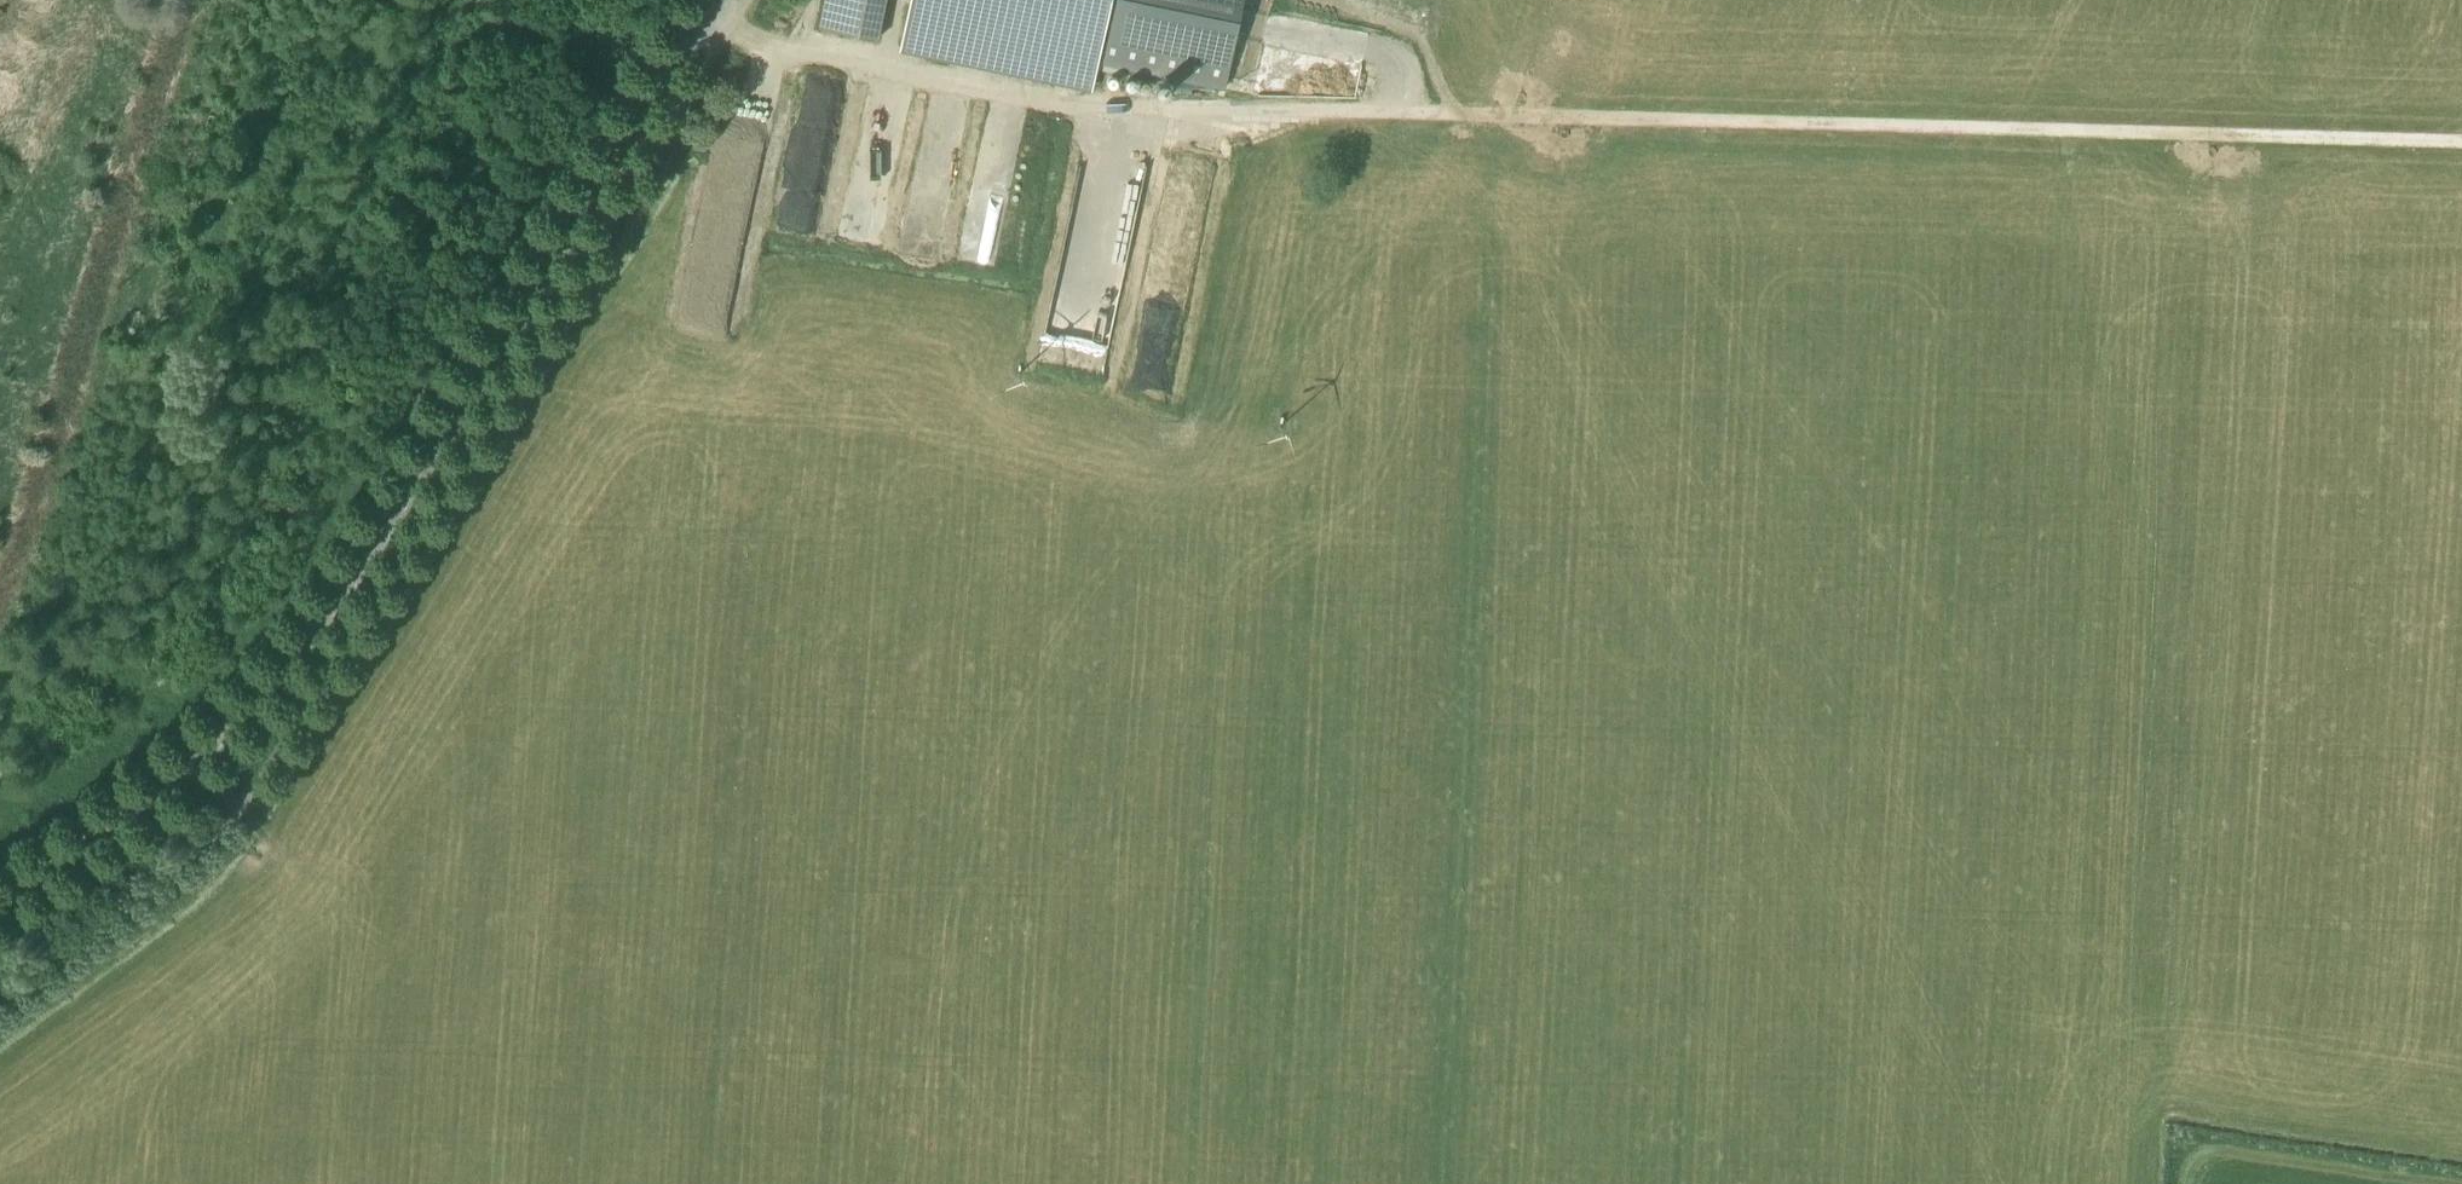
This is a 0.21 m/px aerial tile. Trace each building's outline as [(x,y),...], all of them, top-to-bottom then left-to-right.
[(884,0),(824,0),(819,28),(876,39),(884,0)] [(901,48),(1089,86),(1094,62),(1223,89),(1242,0),(911,0),(901,48)] [(794,135),(797,197),(825,195),(821,114),(808,114),(809,134),(794,135)]
